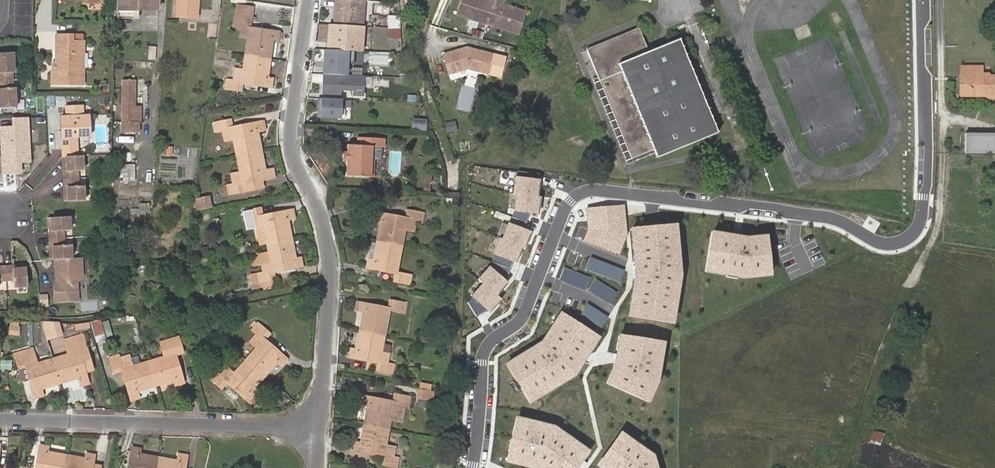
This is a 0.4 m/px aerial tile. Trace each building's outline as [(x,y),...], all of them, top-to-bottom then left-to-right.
[(117,9),(137,9),(157,10),(157,0),(118,0),(117,9)] [(177,16),(197,17),(198,0),(178,0),(177,16)] [(482,0),(460,0),(454,14),(515,35),(522,15),(500,6),(502,1),(500,0),(487,0),(486,2),(482,0)] [(362,26),(363,4),(335,3),(334,24),(362,26)] [(248,29),(244,55),(271,59),(274,41),(278,41),(280,32),(251,28),(253,7),(238,5),(235,27),(248,29)] [(137,17),(137,9),(117,9),(117,17),(137,17)] [(361,51),(363,26),(362,26),(334,24),(329,24),(327,49),(354,51),(361,51)] [(401,38),(400,28),(389,27),(389,38),(401,38)] [(600,81),(632,157),(653,149),(657,157),(717,132),(711,117),(704,101),(678,39),(648,51),(638,28),(587,49),(600,81)] [(52,86),(81,87),(82,42),(71,42),(71,35),(56,35),(56,67),(56,71),(52,71),(52,86)] [(345,75),(346,64),(353,64),(354,51),(327,49),(325,49),(323,74),(345,75)] [(469,49),(440,54),(446,72),(464,68),(485,73),(490,55),(469,49)] [(0,54),(0,64),(1,64),(1,73),(0,73),(0,89),(2,89),(3,98),(0,98),(0,108),(0,109),(16,108),(15,88),(13,88),(12,73),(14,73),(13,53),(0,54)] [(271,59),(244,55),(242,69),(240,80),(227,79),(226,88),(242,90),(243,83),(272,87),(273,77),(269,76),(271,59)] [(960,73),(968,73),(968,91),(986,91),(986,94),(994,95),(994,76),(986,76),(986,73),(980,73),(980,65),(960,65),(960,73)] [(240,80),(242,69),(235,68),(234,80),(240,80)] [(968,73),(960,73),(960,94),(986,94),(986,91),(968,91),(968,73)] [(362,95),(363,75),(345,75),(323,74),(322,93),(340,94),(340,89),(351,90),(351,95),(362,95)] [(134,80),(122,80),(121,132),(138,132),(138,122),(140,122),(140,106),(134,106),(134,80)] [(626,160),(632,157),(600,81),(594,83),(626,160)] [(537,87),(525,92),(532,109),(544,104),(537,87)] [(722,112),(716,96),(704,101),(711,117),(722,112)] [(340,118),(341,99),(318,98),(317,117),(340,118)] [(68,118),(62,118),(64,158),(76,157),(79,157),(78,138),(91,137),(90,117),(84,117),(84,107),(67,108),(68,118)] [(11,118),(12,126),(0,127),(0,147),(2,174),(21,173),(21,163),(31,163),(29,117),(11,118)] [(427,118),(411,118),(411,131),(426,131),(427,118)] [(233,139),(236,155),(262,150),(258,132),(263,131),(261,121),(233,127),(231,119),(215,122),(216,132),(222,131),(224,140),(233,139)] [(963,134),(963,153),(994,153),(994,134),(963,134)] [(372,176),(373,157),(373,145),(381,146),(385,146),(385,137),(357,136),(357,144),(347,144),(347,152),(343,151),(343,161),(347,161),(346,176),(372,176)] [(373,145),(373,157),(380,157),(381,146),(373,145)] [(172,155),(173,146),(163,146),(163,155),(172,155)] [(262,150),(236,155),(239,171),(231,173),(232,183),(227,184),(229,194),(245,191),(243,183),(263,180),(272,178),(270,168),(266,169),(262,150)] [(76,157),(64,158),(64,167),(67,167),(67,172),(64,172),(65,188),(68,188),(68,193),(65,193),(66,202),(85,202),(84,187),(79,187),(78,172),(84,172),(83,157),(79,157),(76,157)] [(134,164),(123,164),(123,181),(133,181),(134,164)] [(542,178),(517,176),(515,193),(518,193),(516,210),(505,237),(501,236),(493,265),(479,279),(484,282),(469,299),(478,316),(488,309),(490,313),(504,298),(501,294),(513,281),(509,276),(514,262),(520,265),(525,248),(530,249),(536,229),(527,225),(532,212),(543,215),(545,197),(541,196),(542,178)] [(264,188),(263,180),(243,183),(245,191),(264,188)] [(195,199),(194,211),(212,208),(209,197),(195,199)] [(624,202),(586,206),(589,229),(585,240),(620,253),(628,233),(624,202)] [(259,245),(266,244),(292,239),(288,220),(293,218),(291,209),(263,215),(261,207),(246,210),(248,220),(253,218),(255,229),(256,229),(259,245)] [(376,241),(403,246),(406,230),(414,232),(416,222),(422,223),(424,213),(408,210),(407,217),(377,212),(375,220),(380,221),(376,241)] [(50,253),(51,261),(55,261),(72,260),(71,246),(64,247),(63,232),(70,232),(69,218),(48,219),(49,228),(52,228),(52,232),(49,232),(50,248),(53,248),(53,253),(50,253)] [(682,222),(635,226),(639,272),(631,313),(678,322),(686,273),(682,222)] [(752,234),(716,229),(710,270),(755,278),(777,276),(774,234),(752,234)] [(250,264),(261,262),(263,272),(250,274),(252,284),(275,279),(274,272),(302,266),(300,256),(296,257),(292,239),(266,244),(268,253),(248,257),(250,264)] [(398,272),(403,246),(376,241),(373,259),(368,258),(366,268),(395,273),(394,281),(410,284),(412,275),(398,272)] [(208,254),(208,247),(200,247),(201,255),(208,254)] [(72,260),(55,261),(55,270),(58,269),(58,274),(56,274),(56,283),(54,283),(54,304),(78,303),(77,284),(83,278),(82,260),(72,260)] [(163,265),(150,264),(148,278),(162,279),(163,265)] [(13,280),(14,287),(27,287),(26,266),(18,266),(18,269),(13,269),(13,266),(0,267),(0,281),(13,280)] [(359,330),(386,335),(391,310),(404,312),(406,303),(390,300),(388,307),(359,302),(357,311),(363,312),(359,330)] [(605,336),(564,309),(545,340),(508,362),(531,401),(578,377),(605,336)] [(106,339),(101,320),(92,322),(98,342),(106,339)] [(101,322),(106,336),(112,335),(108,320),(101,322)] [(256,348),(245,360),(265,378),(278,363),(281,366),(287,359),(265,339),(270,333),(258,323),(252,331),(256,334),(249,342),(256,348)] [(59,326),(45,329),(47,337),(62,333),(59,326)] [(382,352),(386,335),(359,330),(355,349),(350,348),(349,356),(378,362),(376,370),(392,373),(394,364),(388,363),(390,353),(382,352)] [(67,353),(53,357),(60,384),(77,379),(79,383),(88,380),(86,373),(80,351),(88,349),(83,333),(64,339),(67,353)] [(671,339),(622,334),(616,366),(609,382),(655,401),(663,381),(671,339)] [(173,352),(148,360),(156,386),(173,381),(175,385),(184,382),(176,354),(184,352),(179,336),(169,339),(173,352)] [(173,352),(169,339),(160,342),(164,355),(173,352)] [(60,384),(53,357),(36,362),(32,349),(13,354),(18,369),(25,367),(34,396),(43,393),(42,389),(60,384)] [(94,370),(88,349),(80,351),(86,373),(94,370)] [(156,386),(148,360),(133,364),(130,354),(120,357),(119,353),(109,356),(114,372),(121,370),(130,398),(138,395),(137,391),(156,386)] [(11,370),(11,360),(0,359),(0,370),(11,370)] [(265,378),(245,360),(234,372),(227,367),(220,375),(216,371),(210,377),(222,387),(226,382),(249,401),(255,394),(252,391),(265,378)] [(419,381),(418,388),(426,390),(429,390),(431,383),(419,381)] [(433,398),(434,391),(429,390),(426,390),(418,388),(417,395),(433,398)] [(363,424),(390,429),(393,413),(402,414),(403,405),(409,406),(411,396),(394,394),(393,401),(364,396),(362,405),(367,405),(363,424)] [(519,415),(507,462),(536,467),(582,467),(595,449),(559,423),(519,415)] [(387,446),(390,429),(363,424),(360,442),(355,441),(353,450),(383,456),(381,464),(397,467),(399,457),(395,456),(385,454),(387,446)] [(626,429),(599,467),(602,467),(662,467),(658,454),(626,429)] [(67,455),(48,451),(48,445),(40,444),(35,467),(64,467),(67,455)] [(395,456),(396,448),(387,446),(385,454),(395,456)] [(159,456),(140,453),(141,449),(132,447),(128,467),(157,467),(159,456)] [(64,467),(93,467),(95,454),(86,452),(85,458),(67,455),(64,467)] [(157,467),(185,467),(187,457),(179,455),(178,460),(159,456),(157,467)]
